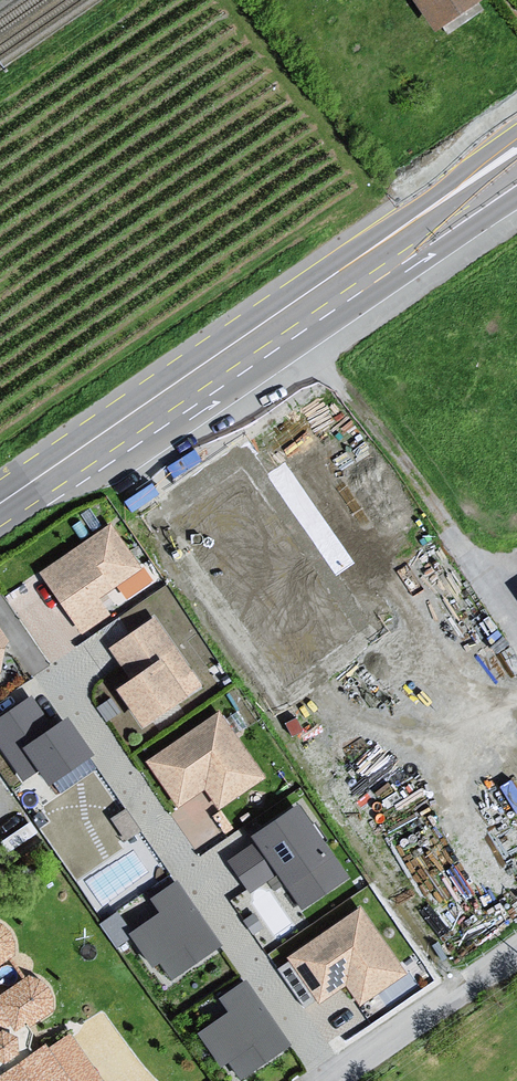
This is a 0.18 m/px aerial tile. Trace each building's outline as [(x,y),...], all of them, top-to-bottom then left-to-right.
[(436,31),(480,0),(414,0),(436,31)] [(110,527),(41,575),(84,636),(112,617),(99,600),(141,570),(110,527)] [(120,695),(145,731),(189,700),(205,688),(156,619),(110,651),(134,684),(120,695)] [(37,765),(46,778),(88,749),(61,712),(49,720),(29,693),(0,714),(0,745),(22,776),(37,765)] [(219,714),(149,764),(180,807),(206,789),(221,810),(265,779),(219,714)] [(350,878),(300,808),(254,840),(257,845),(279,875),(304,911),(350,878)] [(229,865),(251,895),(279,875),(257,845),(229,865)] [(161,965),(173,982),(222,948),(177,885),(152,902),(162,916),(133,936),(156,969),(161,965)] [(115,942),(134,932),(120,906),(101,916),(115,942)] [(360,910),(290,960),(321,1004),(347,985),(362,1007),(407,975),(360,910)] [(12,960),(16,947),(10,928),(0,924),(0,966),(12,960)] [(7,1062),(14,1056),(14,1040),(10,1032),(18,1022),(36,1024),(49,1014),(54,1003),(48,988),(41,982),(22,976),(0,995),(0,1059),(7,1062)] [(242,1080),(244,1080),(291,1049),(248,985),(222,1002),(231,1016),(200,1037),(223,1070),(231,1065),(242,1080)] [(0,1073),(0,1080),(101,1080),(65,1031),(43,1047),(41,1043),(0,1073)]
